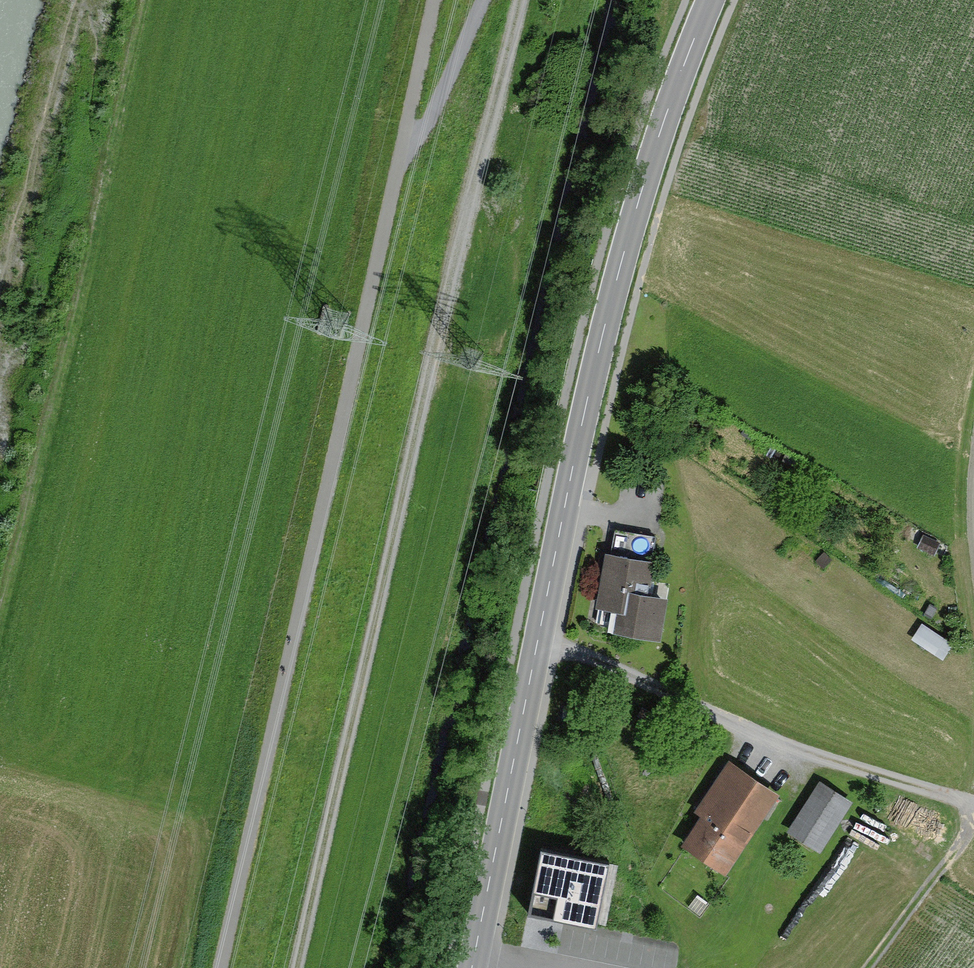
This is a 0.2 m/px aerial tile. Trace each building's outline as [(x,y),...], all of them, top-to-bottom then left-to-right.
[(928,532),(922,546),(939,553),(945,540),(928,532)] [(818,557),(829,566),(837,557),(826,547),(818,557)] [(604,604),(626,607),(623,630),(666,636),(672,596),(653,594),(658,557),(612,551),(604,604)] [(927,622),(916,638),(948,658),(959,642),(927,622)] [(733,870),(783,794),(737,763),(687,840),(733,870)] [(858,800),(826,780),(795,829),(827,849),(858,800)] [(607,857),(546,847),(535,918),(596,928),(607,857)]
